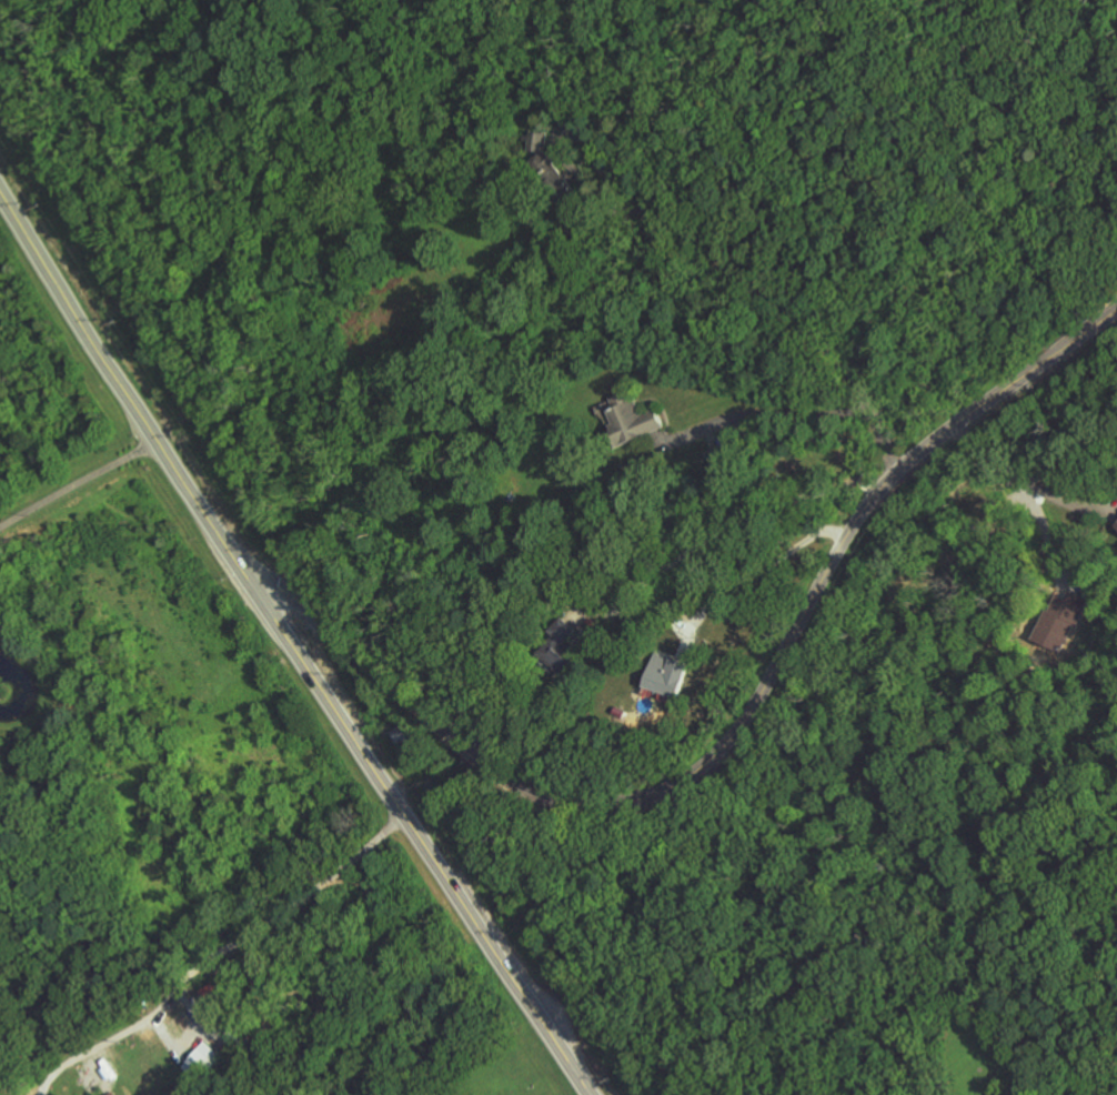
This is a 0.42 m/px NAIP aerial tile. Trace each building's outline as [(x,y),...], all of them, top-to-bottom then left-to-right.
[(664,429),(657,409),(641,415),(632,391),(611,399),(615,408),(607,411),(619,445),(664,429)] [(536,648),(563,674),(579,657),(564,642),(576,629),(564,618),(536,648)] [(643,691),(677,703),(691,663),(657,651),(643,691)] [(182,1066),(196,1079),(219,1053),(205,1041),(182,1066)]
